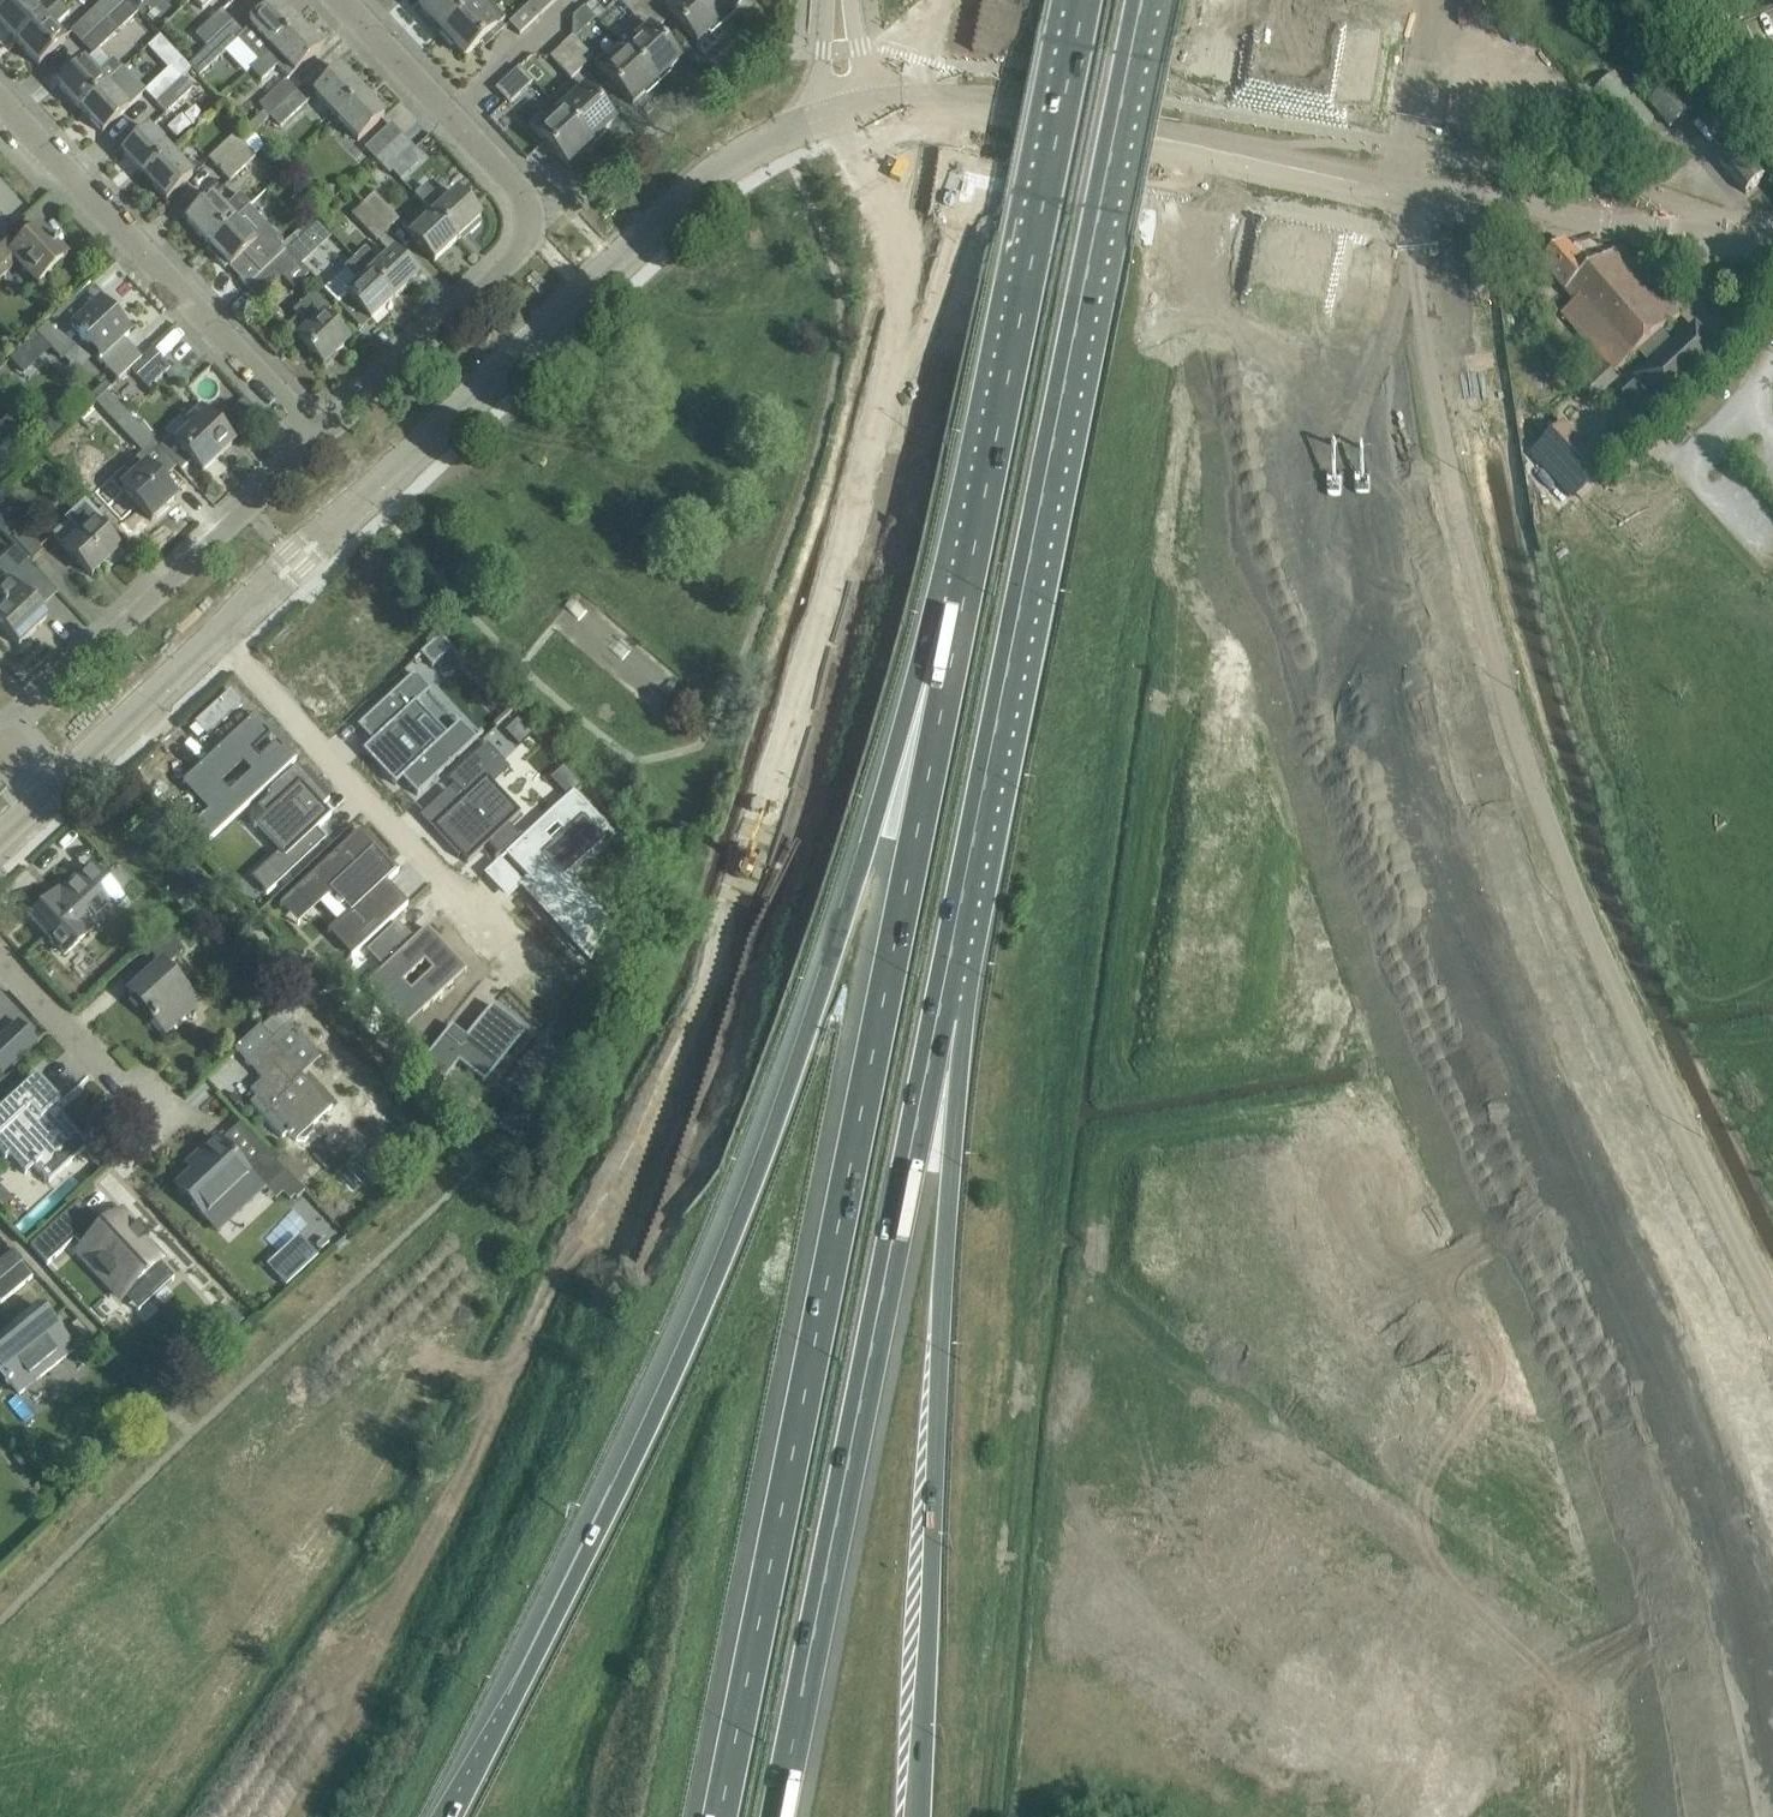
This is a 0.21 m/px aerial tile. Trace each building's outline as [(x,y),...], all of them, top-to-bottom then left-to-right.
[(18,42),(43,18),(27,0),(15,0),(0,14),(0,24),(18,42)] [(82,44),(127,1),(126,0),(106,0),(71,32),(82,44)] [(204,8),(213,0),(196,0),(204,8)] [(443,33),(475,3),(472,0),(431,0),(421,10),(443,33)] [(443,33),(465,56),(505,19),(487,0),(478,0),(475,3),(443,33)] [(527,7),(537,18),(556,0),(535,0),(527,7)] [(626,50),(656,82),(680,60),(654,33),(663,24),(640,0),(619,0),(639,21),(631,30),(638,38),(626,50)] [(663,24),(672,16),(697,43),(721,22),(701,0),(679,0),(678,1),(677,0),(663,0),(662,1),(661,0),(640,0),(663,24)] [(721,22),(744,0),(701,0),(721,22)] [(127,1),(82,44),(92,54),(137,12),(127,1)] [(237,38),(259,61),(298,24),(277,1),(244,33),(234,23),(189,65),(198,75),(237,38)] [(43,18),(18,42),(39,65),(65,41),(53,28),(70,12),(61,2),(43,18)] [(574,17),(572,36),(576,40),(597,20),(585,6),(574,17)] [(537,18),(527,7),(510,24),(520,34),(537,18)] [(192,40),(202,50),(232,21),(223,11),(192,40)] [(298,24),(259,61),(252,69),(262,80),(278,64),(290,77),(295,73),(321,48),(298,24)] [(572,36),(561,46),(582,69),(593,58),(576,40),(572,36)] [(561,46),(550,57),(571,79),(582,69),(561,46)] [(656,82),(626,50),(613,62),(605,53),(595,64),(633,104),(656,82)] [(1718,160),(1732,175),(1747,194),(1767,177),(1672,65),(1660,51),(1648,63),(1645,60),(1629,71),(1642,89),(1658,77),(1663,72),(1673,83),(1650,103),(1670,127),(1693,108),(1703,120),(1700,122),(1712,135),(1711,137),(1725,153),(1718,160)] [(59,86),(81,109),(123,69),(113,58),(97,73),(85,61),(59,86)] [(146,91),(156,102),(182,77),(177,71),(172,66),(146,91)] [(496,88),(510,104),(533,82),(519,67),(496,88)] [(123,69),(81,109),(103,133),(145,93),(123,69)] [(315,94),(337,117),(363,92),(341,69),(315,94)] [(1614,71),(1592,89),(1630,135),(1653,117),(1614,71)] [(182,77),(156,102),(167,113),(193,89),(182,77)] [(264,109),(247,125),(253,131),(264,122),(297,91),(286,80),(260,105),(264,109)] [(574,99),(561,111),(591,143),(615,121),(576,81),(566,91),(574,99)] [(307,102),(297,91),(264,122),(268,126),(274,120),(281,127),(307,102)] [(363,92),(337,117),(359,141),(385,115),(363,92)] [(591,143),(561,111),(548,123),(540,114),(530,124),(568,165),(591,143)] [(366,147),(377,159),(403,134),(392,123),(366,147)] [(209,158),(220,169),(257,135),(253,131),(247,125),(237,135),(236,134),(209,158)] [(123,154),(144,177),(171,152),(149,129),(123,154)] [(403,134),(377,159),(388,170),(413,145),(403,134)] [(220,169),(231,181),(267,146),(257,135),(220,169)] [(171,152),(144,177),(167,200),(193,175),(171,152)] [(286,172),(277,180),(284,188),(293,179),(286,172)] [(426,184),(415,195),(433,214),(458,240),(460,238),(468,231),(471,234),(482,224),(479,221),(481,218),(456,192),(444,204),(426,184)] [(324,185),(323,195),(333,195),(334,185),(324,185)] [(186,221),(209,244),(235,219),(235,220),(252,204),(241,193),(224,208),(213,196),(186,221)] [(375,193),(364,203),(389,229),(400,219),(375,193)] [(389,229),(364,203),(353,214),(378,240),(389,229)] [(235,219),(209,244),(231,268),(232,266),(240,275),(238,276),(248,286),(287,250),(282,245),(284,243),(283,243),(284,242),(250,206),(235,220),(235,219)] [(458,240),(433,214),(410,235),(435,262),(458,240)] [(0,242),(0,277),(16,262),(38,285),(67,257),(39,228),(17,249),(5,237),(0,242)] [(294,236),(284,246),(288,249),(301,263),(311,254),(294,236)] [(1563,244),(1541,263),(1557,281),(1575,302),(1562,313),(1615,373),(1640,350),(1654,365),(1676,346),(1663,331),(1680,315),(1650,280),(1623,249),(1616,249),(1591,269),(1566,241),(1563,244)] [(365,248),(355,257),(394,300),(418,278),(393,251),(380,263),(365,248)] [(287,250),(248,286),(259,298),(282,276),(294,288),(310,273),(301,263),(288,249),(287,250)] [(346,269),(325,289),(359,325),(367,317),(371,321),(394,300),(355,257),(344,267),(346,269)] [(56,316),(38,333),(62,359),(83,341),(119,380),(131,368),(142,358),(124,339),(130,335),(117,321),(122,316),(95,287),(77,304),(73,300),(56,316)] [(299,317),(288,327),(324,366),(325,365),(324,365),(348,342),(324,317),(331,310),(313,293),(293,312),(299,317)] [(1639,378),(1668,411),(1729,356),(1711,337),(1702,345),(1690,332),(1676,346),(1654,365),(1639,378)] [(152,348),(142,358),(131,368),(150,388),(154,384),(171,367),(152,348)] [(20,349),(11,358),(24,372),(33,364),(20,349)] [(178,363),(170,371),(183,385),(191,377),(178,363)] [(106,383),(90,398),(94,403),(96,402),(106,392),(111,388),(106,383)] [(154,445),(107,393),(96,402),(144,454),(154,445)] [(243,398),(233,407),(241,416),(251,406),(243,398)] [(191,429),(177,443),(171,437),(160,448),(182,471),(192,461),(203,472),(233,444),(214,424),(219,419),(206,405),(186,424),(191,429)] [(49,412),(35,425),(49,440),(63,427),(49,412)] [(1563,428),(1538,451),(1577,494),(1602,471),(1563,428)] [(139,473),(122,488),(152,520),(175,498),(176,499),(177,498),(139,457),(131,465),(139,473)] [(1673,514),(1660,470),(1618,484),(1631,529),(1673,514)] [(2,531),(29,560),(42,548),(16,519),(2,531)] [(53,534),(92,576),(120,551),(93,523),(82,533),(69,519),(53,534)] [(19,645),(47,619),(22,592),(40,575),(57,594),(58,593),(15,548),(0,562),(0,570),(9,580),(0,589),(0,625),(19,645)] [(440,635),(420,654),(433,667),(453,648),(440,635)] [(373,742),(367,747),(380,760),(376,764),(396,785),(403,779),(418,795),(478,739),(461,721),(447,735),(437,744),(419,726),(430,716),(417,703),(431,690),(415,673),(376,710),(385,720),(379,726),(384,731),(373,742)] [(518,720),(506,731),(519,745),(531,734),(518,720)] [(231,822),(287,769),(252,732),(196,784),(231,822)] [(457,807),(435,827),(462,856),(468,863),(489,844),(499,854),(494,858),(495,860),(522,835),(511,823),(521,813),(494,784),(482,772),(499,756),(488,744),(449,780),(450,782),(451,781),(455,785),(464,794),(454,803),(457,807)] [(267,814),(256,824),(282,852),(268,865),(280,878),(312,849),(304,841),(317,829),(332,815),(323,806),(330,800),(298,765),(269,792),(271,794),(279,803),(267,814)] [(574,792),(506,854),(507,856),(528,878),(529,879),(523,885),(571,937),(588,902),(565,878),(567,875),(570,873),(566,870),(608,829),(574,792)] [(342,847),(295,891),(311,909),(328,893),(330,895),(347,913),(349,914),(331,930),(353,953),(351,955),(353,957),(409,904),(388,882),(399,871),(398,870),(392,875),(386,868),(386,867),(387,867),(387,866),(387,865),(388,865),(388,864),(388,863),(388,862),(387,862),(387,861),(387,860),(386,860),(363,834),(345,851),(342,847)] [(80,879),(65,894),(62,890),(32,918),(66,954),(95,926),(123,901),(108,884),(92,866),(79,878),(80,879)] [(156,968),(129,992),(167,1033),(199,1003),(166,968),(185,950),(168,931),(143,954),(156,968)] [(432,990),(399,957),(359,997),(392,1030),(432,990)] [(446,1034),(422,1063),(445,1081),(459,1063),(483,1083),(485,1085),(527,1033),(493,1006),(481,1020),(465,1040),(466,1040),(461,1046),(446,1034)] [(0,1038),(0,1072),(3,1074),(38,1042),(18,1021),(0,1038)] [(262,1032),(239,1052),(267,1084),(255,1095),(265,1105),(260,1110),(284,1136),(288,1133),(291,1136),(292,1135),(297,1141),(298,1140),(306,1140),(314,1133),(314,1125),(332,1108),(262,1032)] [(0,1111),(0,1154),(6,1160),(10,1157),(26,1174),(35,1166),(50,1182),(90,1145),(55,1108),(61,1103),(51,1092),(37,1077),(19,1093),(0,1111)] [(208,1161),(179,1189),(195,1206),(207,1219),(220,1206),(213,1199),(245,1169),(265,1191),(274,1182),(291,1201),(294,1197),(298,1200),(306,1192),(286,1171),(282,1167),(266,1150),(246,1169),(218,1139),(202,1154),(208,1161)] [(96,1218),(71,1241),(72,1243),(75,1239),(84,1249),(80,1253),(122,1298),(125,1296),(137,1284),(152,1300),(175,1279),(160,1263),(160,1262),(143,1243),(150,1237),(148,1236),(145,1238),(137,1230),(140,1227),(139,1225),(137,1227),(123,1213),(106,1229),(96,1218)] [(54,1224),(31,1245),(49,1264),(72,1243),(71,1241),(54,1224)] [(304,1255),(279,1279),(287,1287),(318,1257),(304,1242),(297,1248),(304,1255)] [(16,1252),(1,1264),(9,1274),(22,1263),(25,1261),(16,1252)] [(1,1303),(33,1277),(22,1263),(9,1274),(0,1281),(0,1302),(1,1303)] [(20,1394),(75,1350),(38,1306),(10,1329),(18,1337),(0,1352),(0,1369),(20,1394)] [(22,1450),(13,1458),(23,1469),(32,1461),(22,1450)]
